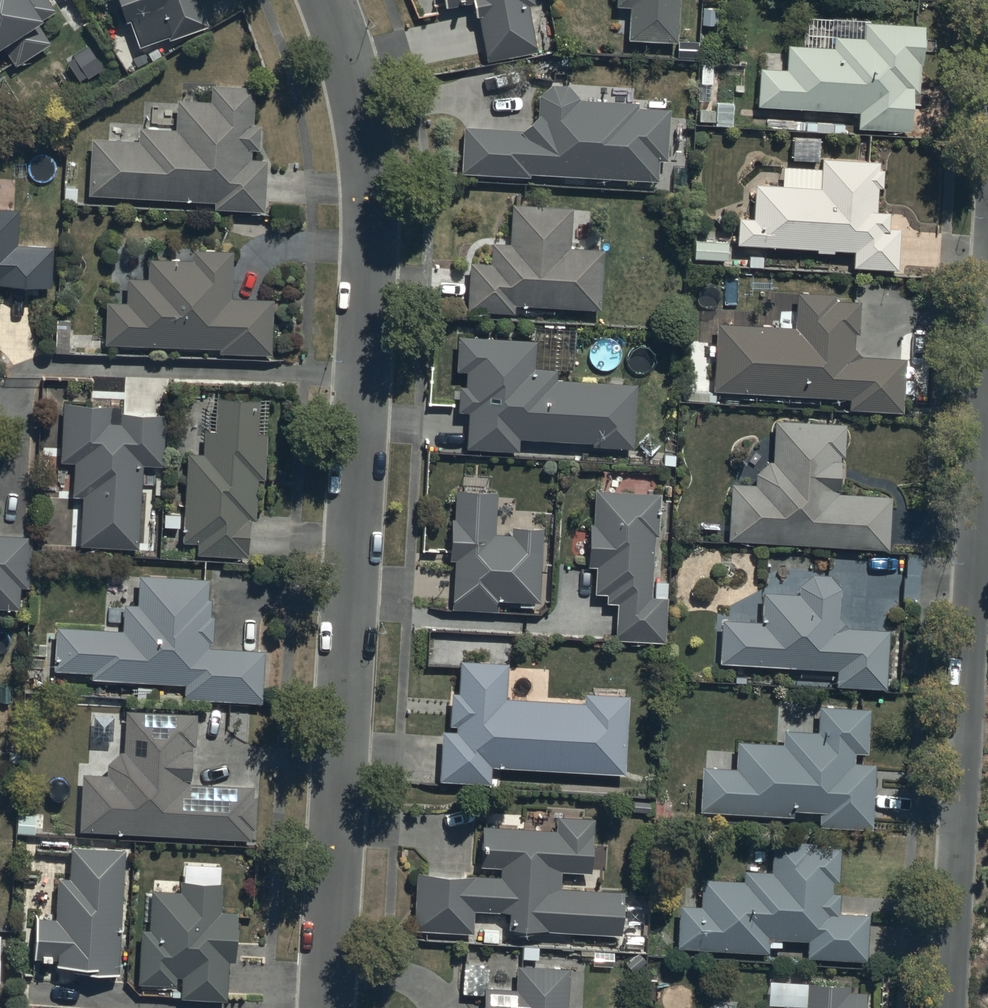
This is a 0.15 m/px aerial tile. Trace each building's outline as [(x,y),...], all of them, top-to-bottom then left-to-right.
[(1,49),(13,69),(52,46),(40,26),(59,15),(50,0),(0,0),(0,50),(1,49)] [(127,22),(130,21),(140,48),(167,38),(168,42),(209,27),(199,0),(118,0),(127,22)] [(447,9),(478,3),(489,61),(539,51),(530,8),(537,6),(535,0),(445,0),(447,9)] [(615,6),(629,7),(627,41),(677,44),(680,0),(615,0),(615,6)] [(764,69),(758,68),(756,109),(858,114),(857,131),(911,134),(913,96),(919,96),(920,64),(924,64),(926,27),(864,24),(863,40),(834,39),(833,49),(788,46),(787,61),(764,60),(764,69)] [(521,133),(463,128),(462,174),(659,180),(659,163),(668,163),(669,111),(639,110),(640,104),(581,101),(570,88),(551,86),(540,96),(539,116),(521,133)] [(137,142),(90,141),(89,197),(215,201),(214,211),(263,213),(265,161),(251,160),(251,151),(258,151),(258,128),(253,128),(254,88),(211,87),(211,101),(179,100),(178,132),(138,131),(137,142)] [(754,219),(739,218),(738,245),(816,250),(815,253),(835,254),(835,252),(855,253),(853,269),(897,272),(900,228),(889,228),(890,213),(877,212),(879,191),(883,191),(884,172),(880,172),(881,162),(823,159),(821,188),(756,184),(754,219)] [(572,209),(512,206),(510,244),(492,244),(491,264),(470,263),(468,312),(515,314),(515,307),(602,311),(605,250),(570,249),(572,209)] [(0,208),(0,286),(53,288),(54,247),(16,246),(17,209),(0,208)] [(727,242),(693,241),(692,260),(726,261),(727,242)] [(128,304),(105,304),(105,346),(220,346),(220,354),(270,354),(270,300),(232,300),(232,253),(193,253),(193,262),(148,262),(148,281),(128,281),(128,304)] [(796,327),(719,324),(715,390),(848,400),(847,409),(902,413),(905,360),(863,357),(854,350),(854,335),(859,335),(859,303),(835,303),(835,295),(797,294),(796,327)] [(535,339),(457,337),(456,372),(465,372),(464,386),(460,386),(459,412),(468,412),(467,449),(519,451),(520,440),(591,442),(591,448),(634,449),(636,386),(555,383),(556,369),(535,369),(535,339)] [(261,404),(217,400),(215,433),(206,432),(205,455),(190,454),(184,543),(199,544),(198,554),(249,558),(251,523),(256,523),(260,481),(266,481),(269,435),(259,434),(261,404)] [(82,497),(79,546),(138,550),(143,467),(161,468),(165,417),(120,414),(121,406),(64,402),(61,462),(73,463),(71,497),(82,497)] [(845,425),(775,423),(773,462),(770,462),(756,474),(756,485),(730,485),(729,541),(890,552),(891,499),(841,494),(841,458),(845,458),(845,425)] [(496,494),(455,492),(455,522),(451,522),(450,561),(454,561),(452,611),(499,614),(500,602),(519,603),(519,608),(534,608),(534,602),(539,603),(542,530),(510,529),(510,536),(494,535),(496,494)] [(659,492),(595,492),(595,524),(589,524),(589,566),(596,566),(596,594),(606,594),(606,605),(615,605),(615,642),(666,642),(666,585),(655,585),(655,538),(659,538),(659,492)] [(18,611),(19,590),(31,591),(34,539),(0,537),(0,610),(18,611)] [(762,623),(721,621),(718,664),(836,671),(835,688),(885,691),(889,630),(847,628),(840,620),(841,590),(830,577),(812,575),(800,585),(799,595),(763,594),(762,623)] [(210,581),(139,577),(138,606),(125,606),(123,633),(56,629),(53,672),(92,675),(92,681),(186,687),(185,702),(265,707),(269,652),(212,648),(214,618),(210,617),(211,601),(208,601),(210,581)] [(507,664),(460,663),(458,694),(451,694),(449,727),(456,727),(456,734),(441,733),(438,782),(490,785),(491,769),(624,777),(629,697),(584,694),(584,704),(506,699),(507,664)] [(737,769),(702,767),(700,813),(792,817),(792,812),(819,813),(819,827),(873,830),(876,766),(854,765),(855,755),(867,756),(869,710),(820,708),(819,733),(784,732),(784,745),(738,743),(737,769)] [(105,774),(81,774),(80,836),(248,840),(248,832),(254,832),(255,801),(253,801),(253,788),(190,787),(191,750),(194,750),(195,716),(123,714),(122,753),(105,767),(105,774)] [(591,874),(592,820),(555,819),(555,830),(480,829),(480,868),(500,868),(500,877),(415,876),(414,933),(474,933),(474,914),(508,914),(507,934),(621,936),(621,891),(560,890),(560,873),(591,874)] [(700,907),(680,906),(676,949),(769,956),(770,941),(808,944),(807,959),(866,963),(870,916),(839,914),(840,895),(833,895),(834,885),(839,886),(842,849),(812,847),(812,843),(773,840),(771,873),(744,871),(743,882),(702,879),(700,907)] [(56,963),(56,966),(72,967),(72,975),(119,976),(122,851),(70,850),(69,879),(55,879),(54,919),(36,919),(35,962),(56,963)] [(181,892),(152,890),(150,930),(142,929),(139,985),(177,986),(177,978),(183,978),(181,999),(227,1002),(229,963),(235,964),(237,913),(223,912),(225,884),(181,882),(181,892)] [(516,967),(515,990),(483,989),(482,1007),(568,1007),(570,970),(516,967)] [(866,994),(850,993),(850,986),(806,984),(805,1004),(781,1003),(781,1007),(865,1007),(866,994)]
